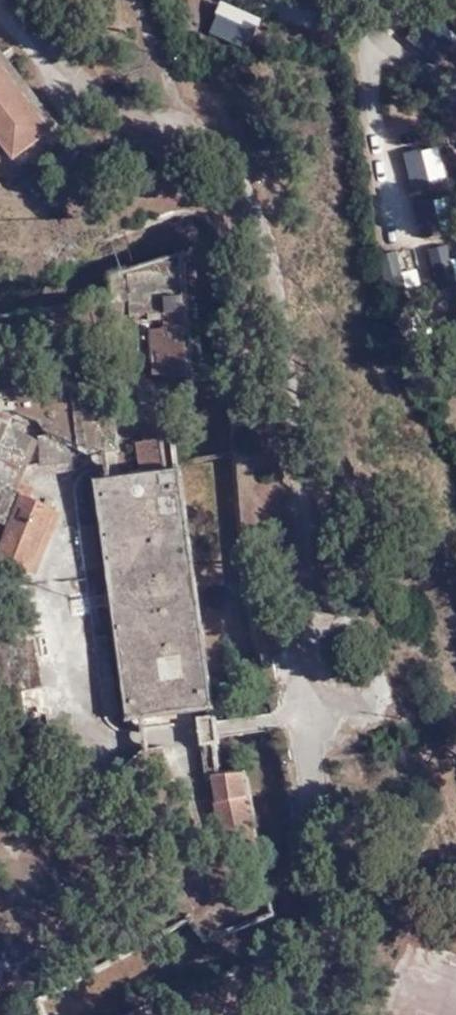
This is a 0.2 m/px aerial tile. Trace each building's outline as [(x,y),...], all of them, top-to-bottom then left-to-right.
[(56,127),(0,52),(0,145),(11,160),(56,127)] [(446,165),(405,176),(411,200),(452,190),(446,165)] [(440,197),(416,204),(427,243),(455,235),(450,214),(445,216),(440,197)] [(183,297),(164,299),(165,315),(162,315),(162,327),(159,328),(159,330),(149,331),(152,377),(161,376),(162,380),(189,375),(183,297)] [(157,402),(138,405),(143,443),(135,444),(139,475),(96,482),(125,719),(211,708),(180,469),(167,471),(157,402)] [(14,426),(0,420),(0,525),(6,527),(0,544),(0,563),(28,575),(55,509),(24,496),(25,492),(13,488),(35,438),(13,428),(14,426)] [(48,436),(37,438),(39,467),(74,464),(72,446),(48,436)] [(100,570),(94,524),(78,526),(84,572),(100,570)] [(214,714),(196,717),(200,745),(217,744),(214,714)] [(253,825),(243,772),(209,775),(215,802),(212,802),(221,854),(257,847),(253,825)]
